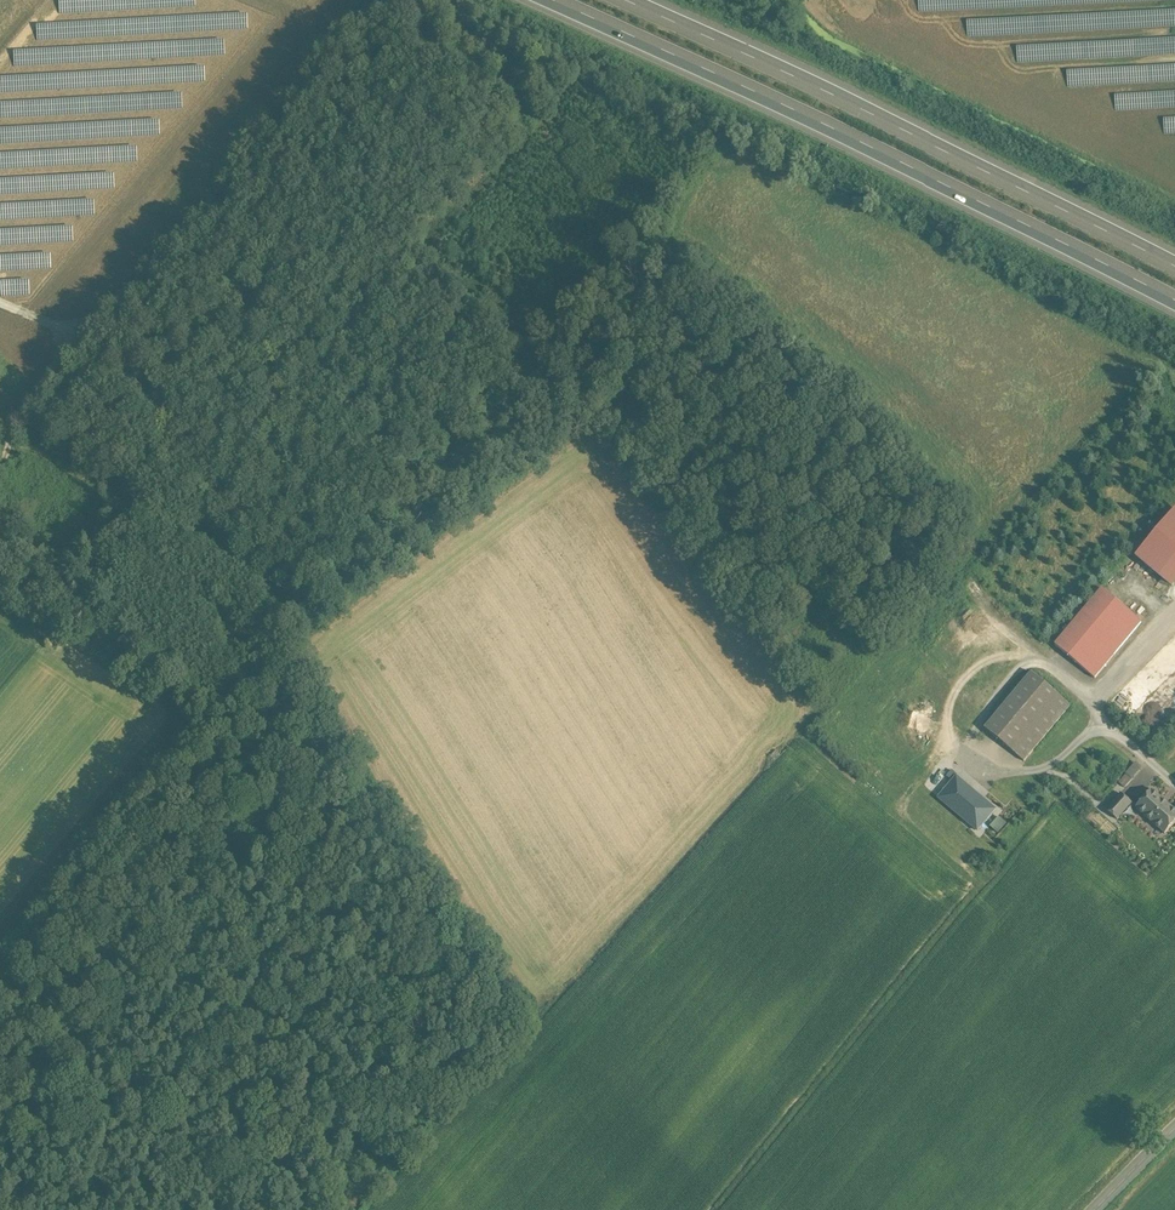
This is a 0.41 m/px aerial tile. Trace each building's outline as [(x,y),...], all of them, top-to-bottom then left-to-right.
[(1139,556),(1173,585),(1174,582),(1174,513),(1139,556)] [(1141,622),(1102,589),(1074,622),(1114,655),(1141,622)] [(1114,655),(1074,622),(1055,645),(1095,678),(1114,655)] [(1032,672),(985,728),(1024,761),(1071,705),(1032,672)] [(951,771),(947,776),(953,781),(957,776),(951,771)] [(1127,774),(1119,783),(1125,788),(1133,779),(1127,774)] [(995,809),(957,776),(953,781),(939,797),(977,830),(995,809)] [(1152,790),(1136,808),(1165,834),(1174,822),(1174,810),(1152,790)] [(1132,803),(1121,793),(1107,810),(1118,819),(1132,803)] [(997,832),(1005,822),(998,815),(989,825),(997,832)]
